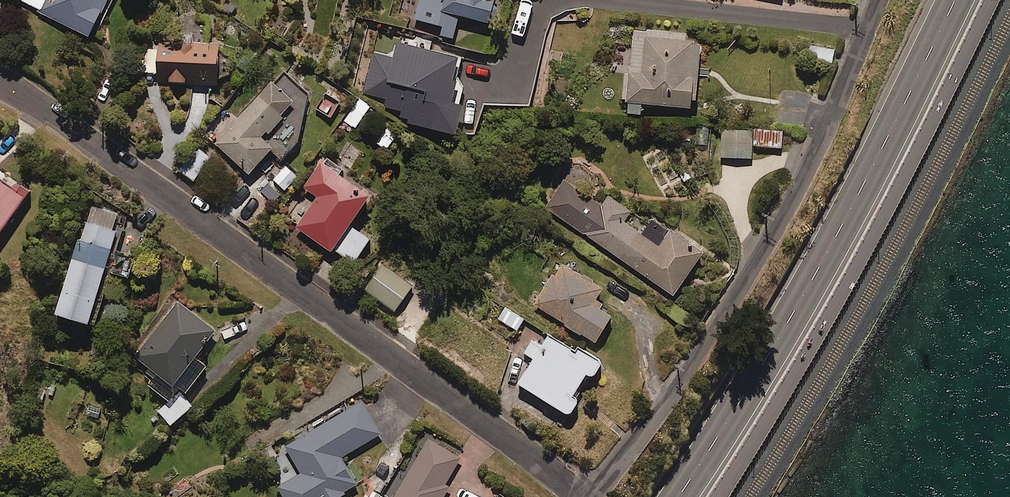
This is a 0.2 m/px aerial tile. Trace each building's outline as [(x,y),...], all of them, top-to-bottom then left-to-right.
[(17,1),(89,36),(107,0),(17,0),(17,1)] [(454,41),(459,16),(489,22),(494,0),(421,0),(416,20),(445,26),(442,38),(454,41)] [(632,72),(628,72),(626,102),(631,102),(630,113),(643,114),(644,104),(696,107),(700,40),(685,39),(686,33),(634,29),(632,72)] [(169,75),(169,81),(217,82),(218,43),(159,41),(159,49),(147,49),(147,75),(169,75)] [(834,50),(812,46),(809,58),(832,62),(834,50)] [(230,111),(208,135),(248,172),(271,147),(282,157),(299,139),(309,94),(282,69),(237,117),(230,111)] [(370,108),(360,99),(346,115),(356,124),(370,108)] [(400,135),(390,126),(376,142),(386,151),(400,135)] [(752,147),(752,130),(722,129),(722,158),(752,158),(752,147)] [(782,130),(752,130),(752,147),(782,148),(782,130)] [(175,168),(193,182),(211,159),(193,145),(175,168)] [(331,251),(370,195),(339,174),(343,169),(325,157),(304,188),(316,197),(296,227),(331,251)] [(298,177),(287,166),(274,180),(285,190),(298,177)] [(0,180),(0,232),(25,197),(0,180)] [(674,296),(703,253),(654,219),(643,235),(624,222),(631,211),(608,195),(600,206),(565,182),(547,208),(674,296)] [(118,214),(91,206),(81,239),(79,238),(56,314),(88,323),(116,231),(113,230),(118,214)] [(370,238),(354,228),(340,251),(356,261),(370,238)] [(136,251),(119,246),(112,271),(129,276),(136,251)] [(602,289),(561,263),(535,305),(595,343),(612,316),(593,305),(602,289)] [(412,286),(383,265),(365,290),(394,311),(412,286)] [(177,300),(133,355),(174,387),(176,384),(185,391),(206,365),(196,357),(216,332),(177,300)] [(524,319),(506,308),(498,319),(517,330),(524,319)] [(575,350),(550,335),(543,346),(532,340),(524,353),(534,359),(519,384),(570,416),(580,400),(574,396),(588,373),(593,377),(602,362),(577,347),(575,350)] [(193,406),(181,392),(159,411),(171,425),(193,406)] [(363,402),(286,447),(302,473),(278,487),(284,496),(338,496),(359,485),(342,457),(382,434),(363,402)] [(451,487),(446,484),(462,457),(428,437),(394,496),(445,496),(451,487)]
